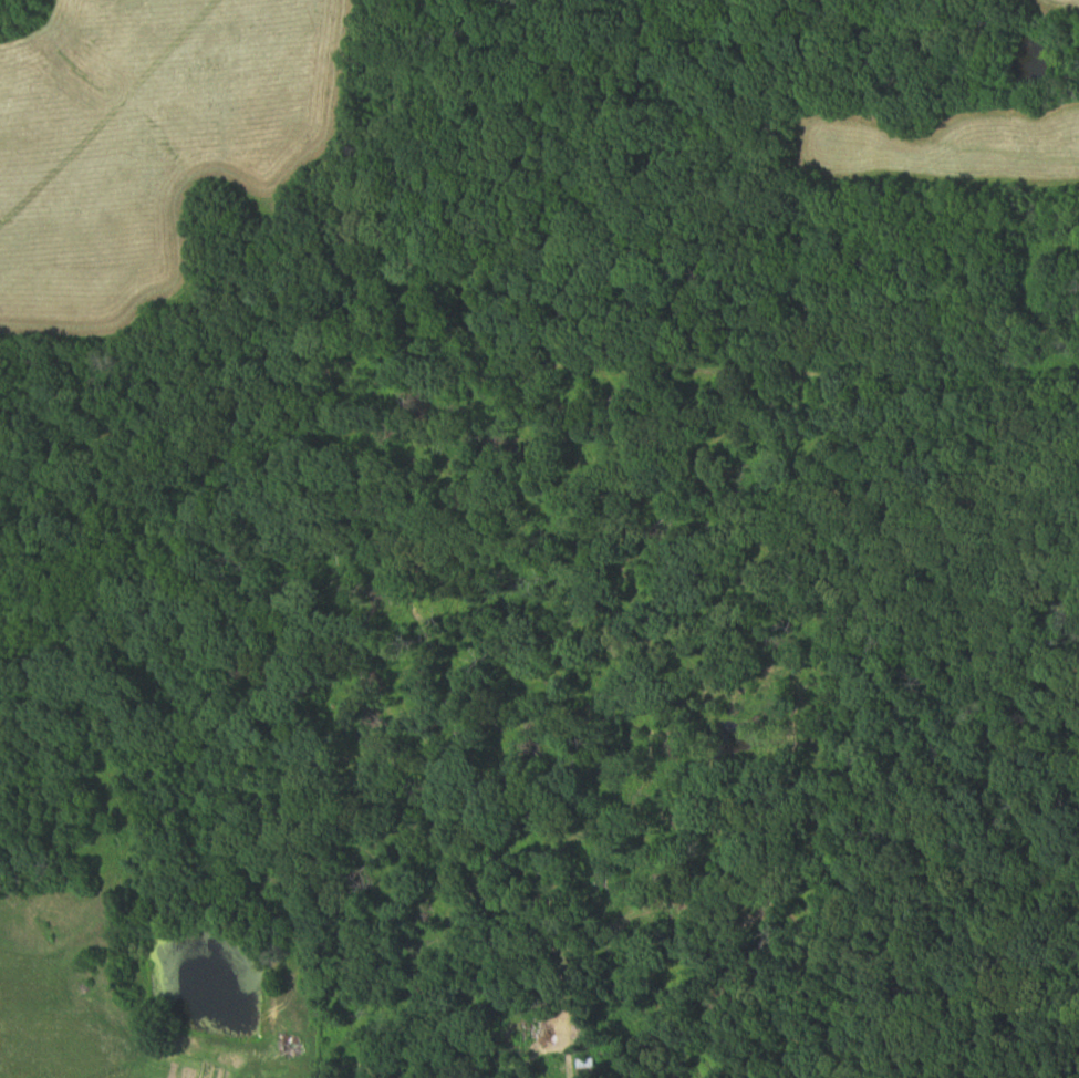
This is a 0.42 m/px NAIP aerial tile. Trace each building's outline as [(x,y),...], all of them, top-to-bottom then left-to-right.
[(599,1076),(599,1059),(583,1059),(583,1076),(599,1076)]
